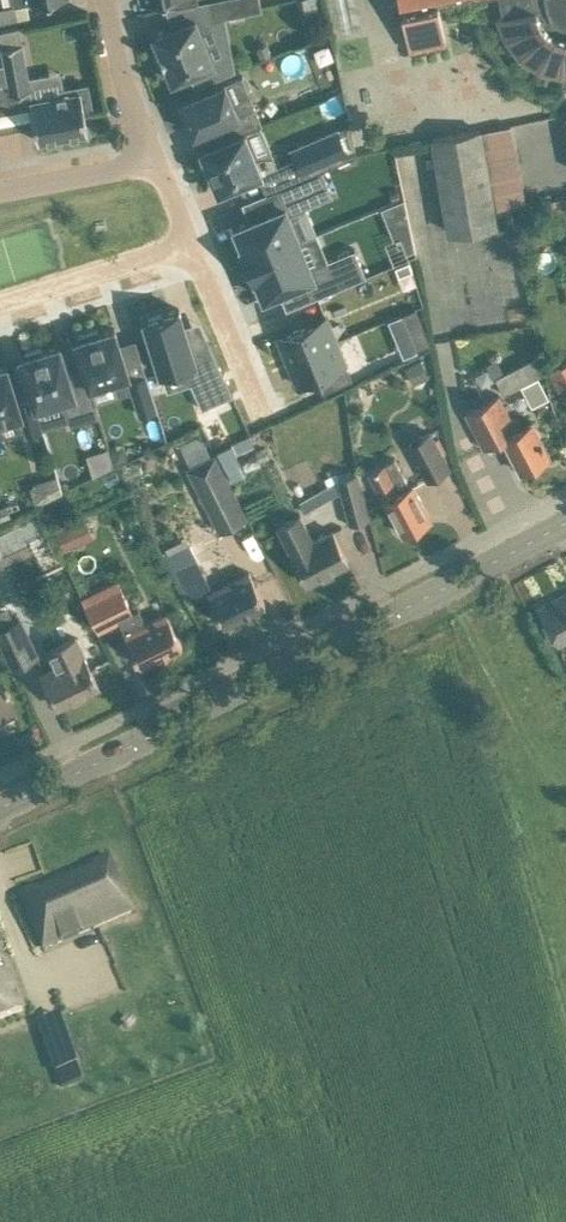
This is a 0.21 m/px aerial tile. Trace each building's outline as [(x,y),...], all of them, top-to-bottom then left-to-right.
[(263,8),(261,0),(209,0),(213,18),(263,8)] [(403,12),(411,49),(446,41),(438,4),(458,0),(401,0),(403,12)] [(504,14),(497,15),(506,38),(520,55),(539,67),(561,74),(565,74),(565,0),(501,0),(504,14)] [(173,79),(215,62),(196,15),(154,33),(161,51),(163,57),(165,63),(166,62),(173,79)] [(11,101),(32,97),(30,88),(31,88),(22,43),(19,25),(0,29),(0,38),(2,47),(4,61),(11,101)] [(11,101),(10,92),(4,61),(0,62),(0,103),(11,101)] [(93,109),(89,87),(88,81),(59,86),(61,93),(31,98),(38,139),(89,130),(85,111),(93,109)] [(234,102),(225,81),(181,99),(195,132),(222,121),(228,137),(245,130),(263,122),(251,95),(234,102)] [(308,104),(319,99),(315,90),(304,95),(308,104)] [(480,128),(483,142),(515,136),(513,122),(480,128)] [(302,171),(348,152),(338,128),(292,147),(302,171)] [(483,142),(480,128),(433,136),(449,230),(496,222),(498,230),(515,227),(511,205),(494,209),(493,205),(491,191),(483,142)] [(245,130),(228,137),(201,148),(219,190),(263,172),(278,165),(274,154),(262,155),(256,157),(245,130)] [(284,205),(235,225),(243,244),(241,245),(248,261),(300,239),(289,212),(333,194),(322,168),(276,187),(284,205)] [(526,199),(523,186),(491,191),(493,205),(511,202),(526,199)] [(400,233),(407,250),(415,246),(405,196),(381,206),(393,236),(400,233)] [(300,239),(248,261),(254,277),(256,276),(264,296),(306,278),(314,296),(366,274),(355,246),(311,265),(300,239)] [(409,259),(396,265),(399,274),(413,268),(409,259)] [(162,371),(184,364),(186,369),(203,406),(234,392),(211,341),(194,346),(181,306),(144,317),(162,371)] [(337,338),(327,314),(278,334),(288,358),(337,338)] [(410,328),(409,328),(417,347),(430,341),(423,324),(410,329),(410,328)] [(76,339),(85,369),(90,385),(129,372),(115,327),(99,332),(98,328),(79,334),(80,337),(76,339)] [(337,338),(288,358),(298,382),(317,375),(323,390),(353,377),(337,338)] [(21,356),(34,397),(36,405),(63,397),(71,423),(100,415),(90,385),(85,369),(69,374),(60,344),(43,349),(40,346),(26,350),(26,354),(21,356)] [(504,371),(495,375),(504,392),(545,371),(541,352),(504,371)] [(550,369),(565,401),(565,361),(550,369)] [(34,397),(19,401),(7,363),(0,366),(0,419),(21,413),(27,432),(43,427),(36,405),(34,397)] [(140,412),(157,407),(147,373),(129,378),(140,412)] [(516,427),(499,395),(466,412),(484,446),(503,436),(521,470),(551,454),(532,418),(516,427)] [(428,478),(449,466),(429,430),(408,442),(428,478)] [(234,482),(248,474),(231,441),(217,449),(234,482)] [(106,447),(85,454),(92,472),(112,465),(106,447)] [(221,530),(246,517),(213,453),(189,466),(221,530)] [(408,484),(394,456),(370,468),(403,532),(432,518),(413,481),(408,484)] [(356,472),(339,476),(351,521),(368,517),(356,472)] [(313,537),(300,512),(278,523),(308,581),(349,560),(332,528),(313,537)] [(67,548),(95,535),(86,517),(58,529),(67,548)] [(202,566),(178,577),(190,600),(209,591),(213,589),(210,582),(202,566)] [(225,623),(266,602),(250,570),(213,589),(209,591),(225,623)] [(133,611),(121,585),(86,602),(99,629),(119,619),(141,664),(177,646),(162,614),(146,622),(139,608),(133,611)] [(540,604),(559,640),(565,636),(565,590),(540,604)] [(38,654),(19,615),(0,625),(0,642),(12,667),(38,654)] [(58,704),(99,684),(76,636),(52,647),(59,664),(42,672),(58,704)] [(16,724),(5,703),(1,693),(0,693),(0,732),(16,724)] [(18,883),(42,939),(130,900),(106,845),(18,883)] [(23,1010),(0,944),(0,1018),(23,1010)] [(59,1014),(36,1022),(54,1071),(77,1063),(59,1014)]
